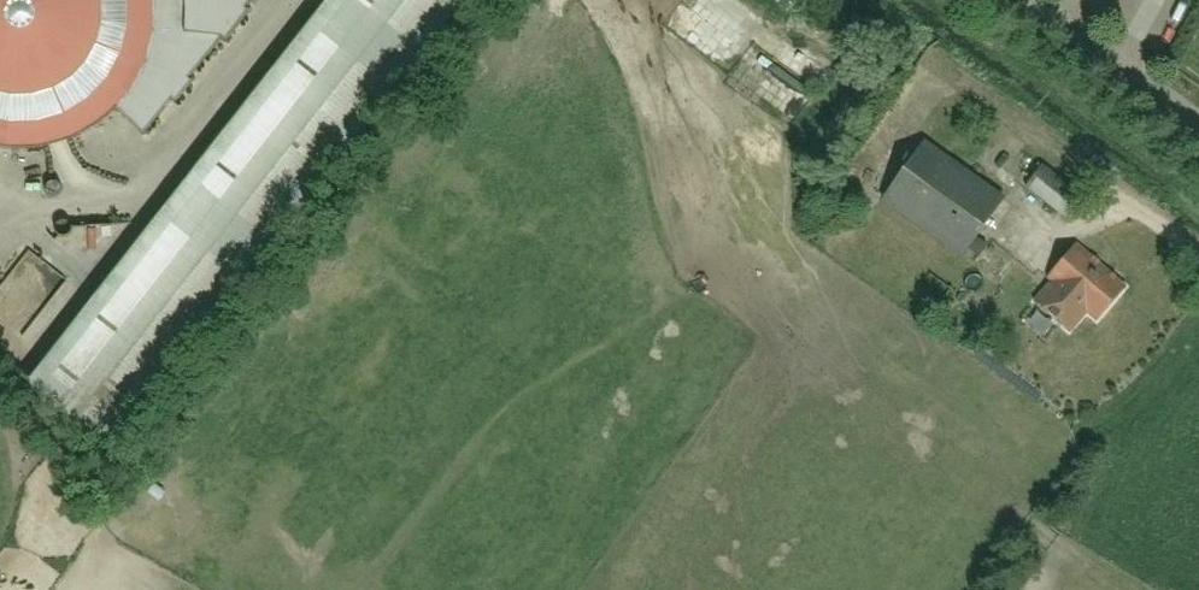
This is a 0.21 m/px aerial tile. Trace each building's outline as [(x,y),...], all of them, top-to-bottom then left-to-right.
[(253,0),(0,0),(0,148),(6,149),(13,149),(19,150),(26,150),(32,149),(39,148),(45,147),(52,146),(58,144),(64,142),(70,140),(77,137),(83,134),(89,131),(95,127),(100,123),(106,119),(111,114),(116,110),(143,135),(192,83),(189,80),(221,39),(225,42),(249,13),(245,10),(253,0)] [(468,0),(345,0),(38,394),(115,454),(468,0)] [(988,246),(977,238),(1006,198),(925,141),(883,200),(964,257),(975,265),(988,246)] [(1066,216),(1083,194),(1044,164),(1027,187),(1066,216)] [(1036,301),(1056,319),(1071,332),(1088,312),(1099,320),(1128,287),(1078,243),(1049,277),(1053,281),(1036,301)]
